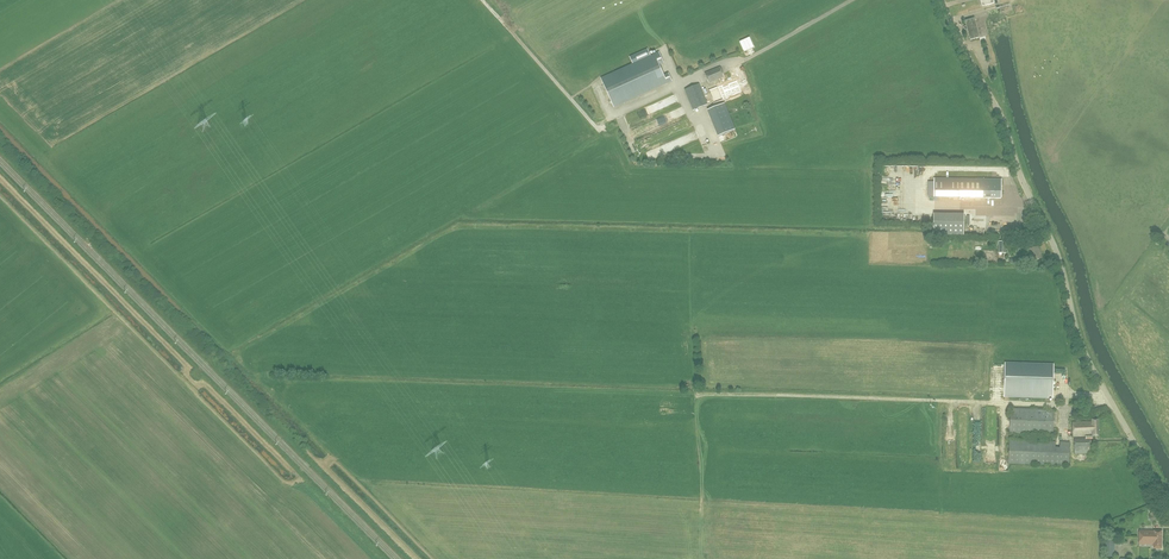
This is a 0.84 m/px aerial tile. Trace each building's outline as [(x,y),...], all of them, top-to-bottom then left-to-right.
[(970,40),(980,37),(974,18),(965,21),(970,40)] [(614,106),(672,80),(668,73),(664,75),(659,65),(664,63),(659,53),(651,56),(647,49),(630,57),(633,65),(602,79),(614,106)] [(724,77),(724,76),(720,68),(705,74),(709,83),(718,79),(717,77),(723,74),(724,77)] [(741,91),(737,80),(728,84),(729,85),(723,87),(727,96),(732,94),(733,95),(741,91)] [(693,110),(708,105),(699,84),(685,90),(693,110)] [(725,103),(708,110),(719,136),(736,129),(725,103)] [(1001,179),(934,178),(934,197),(1001,198),(1001,179)] [(964,214),(934,214),(933,235),(964,235),(964,214)] [(1032,261),(1042,258),(1038,246),(1028,250),(1032,261)] [(1053,398),(1054,365),(1005,363),(1004,396),(1053,398)] [(898,411),(916,412),(916,403),(899,402),(898,411)] [(1054,410),(1011,408),(1010,433),(1053,435),(1054,410)] [(1091,422),(1072,422),(1073,436),(1085,435),(1086,438),(1074,438),(1075,454),(1091,453),(1091,448),(1093,448),(1093,445),(1091,445),(1090,438),(1092,438),(1092,436),(1099,436),(1098,419),(1091,420),(1091,422)] [(1055,442),(1010,440),(1009,463),(1069,465),(1069,442),(1060,442),(1060,447),(1055,447),(1055,442)] [(1156,511),(1150,514),(1153,520),(1159,518),(1156,511)] [(1161,541),(1161,539),(1161,531),(1139,530),(1139,537),(1139,538),(1152,539),(1152,541),(1161,541)] [(1114,557),(1115,538),(1105,537),(1104,556),(1114,557)] [(1153,548),(1161,548),(1161,541),(1152,541),(1152,539),(1139,538),(1139,544),(1153,545),(1153,548)]
